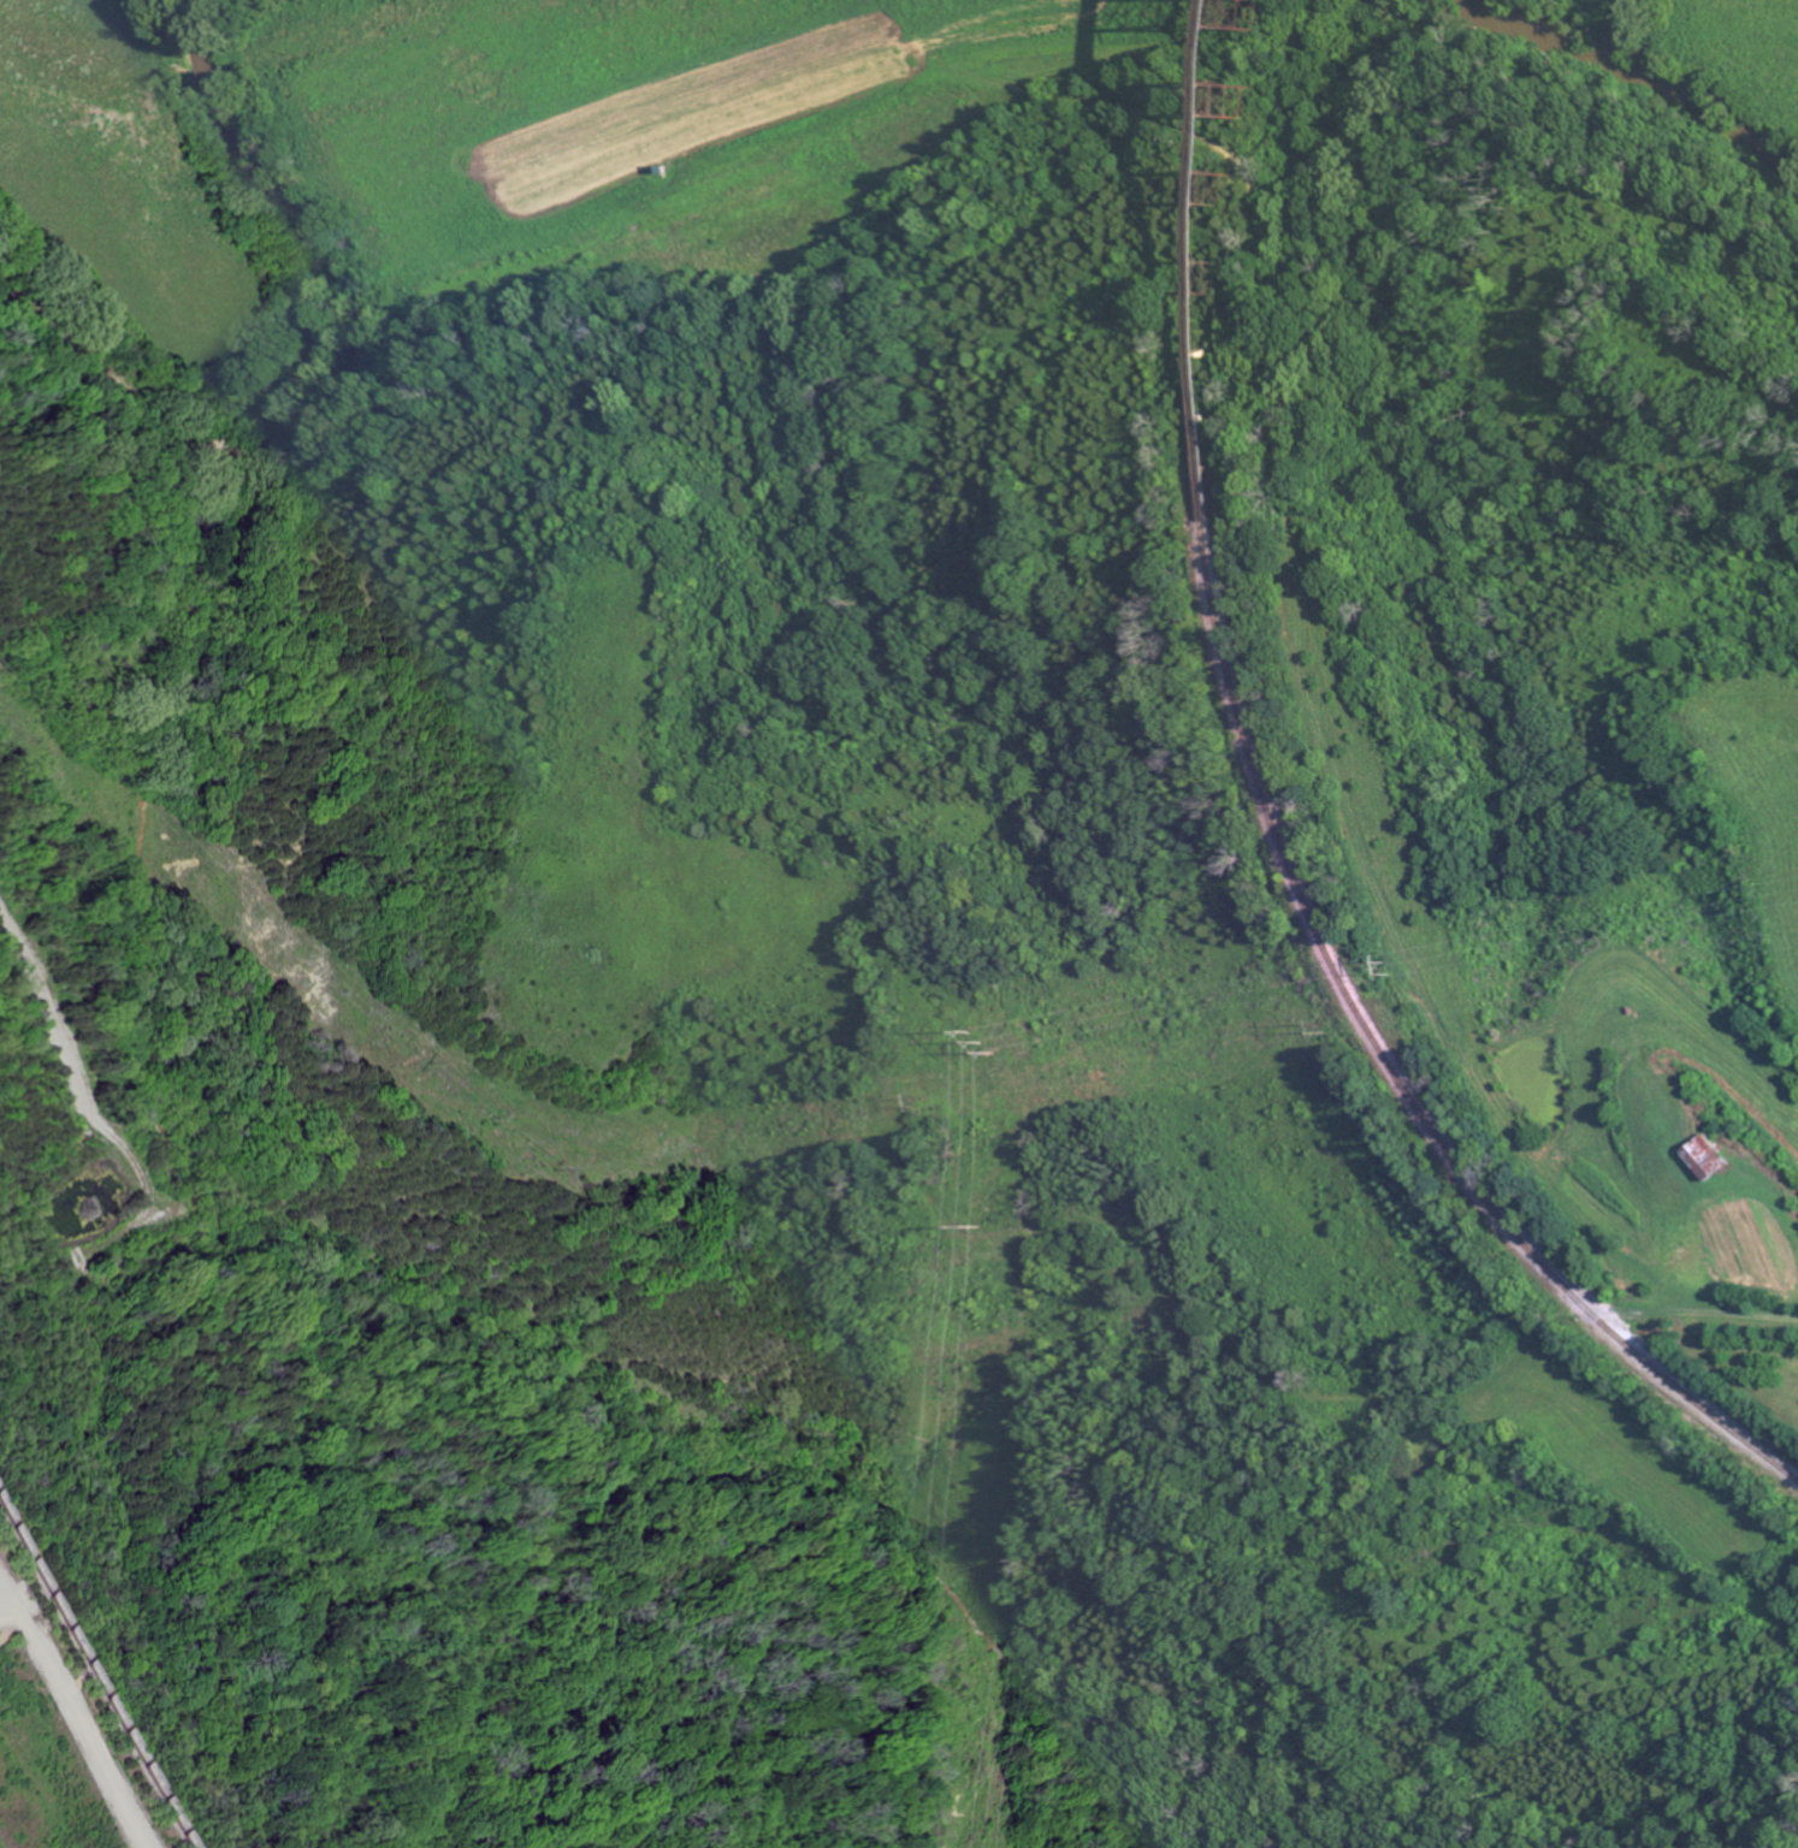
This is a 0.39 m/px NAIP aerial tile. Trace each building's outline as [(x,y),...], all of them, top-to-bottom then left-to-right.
[(1716,1183),(1737,1163),(1711,1135),(1690,1156),(1716,1183)]
